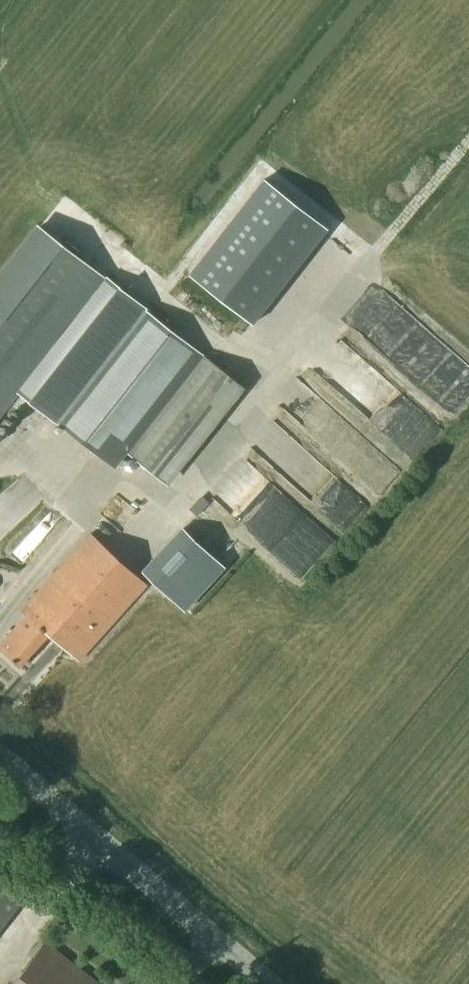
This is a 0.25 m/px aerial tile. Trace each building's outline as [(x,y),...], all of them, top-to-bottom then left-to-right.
[(198,286),(245,323),(319,229),(272,192),(198,286)] [(15,388),(95,286),(127,310),(135,299),(40,224),(0,275),(0,407),(15,388)] [(95,286),(15,388),(46,413),(127,310),(95,286)] [(348,325),(454,411),(468,392),(468,363),(378,289),(348,325)] [(135,299),(127,310),(46,413),(117,468),(128,453),(169,485),(246,387),(135,299)] [(286,469),(311,487),(325,468),(300,450),(286,469)] [(12,487),(24,499),(33,491),(21,478),(12,487)] [(259,530),(218,491),(211,498),(198,511),(143,569),(186,610),(227,567),(225,566),(259,530)] [(91,532),(23,609),(28,613),(0,644),(0,648),(20,666),(48,633),(79,660),(148,583),(91,532)] [(0,884),(0,931),(22,902),(0,884)] [(45,940),(11,983),(102,983),(45,940)]
